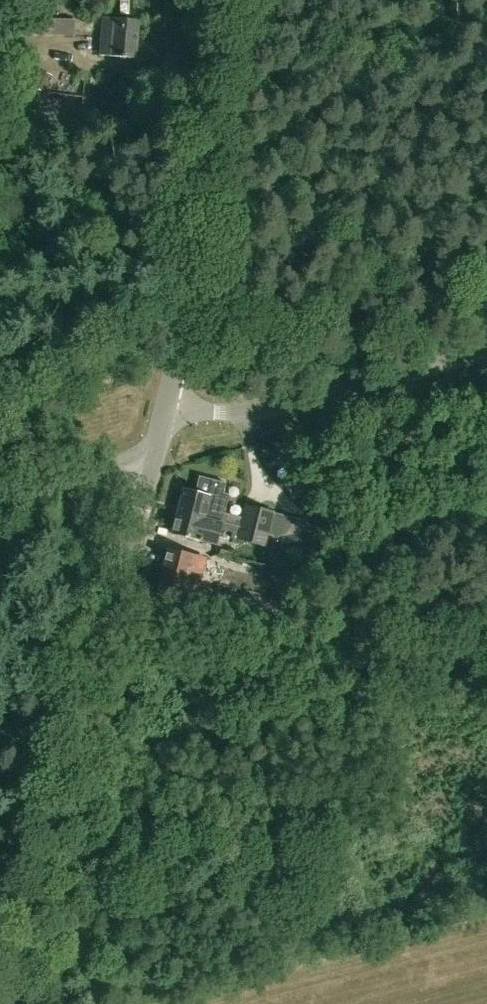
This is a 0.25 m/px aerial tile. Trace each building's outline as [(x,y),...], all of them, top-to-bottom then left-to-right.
[(38,16),(39,0),(26,0),(25,17),(18,17),(18,34),(54,36),(54,33),(74,34),(75,18),(38,16)] [(101,56),(136,59),(140,21),(104,18),(101,56)] [(299,475),(282,480),(292,495),(311,489),(299,475)] [(183,490),(177,513),(221,524),(229,496),(223,494),(226,484),(199,477),(195,493),(183,490)] [(171,534),(210,544),(216,546),(221,524),(177,513),(171,534)] [(240,529),(235,550),(262,557),(268,537),(240,529)] [(167,551),(162,572),(189,579),(191,571),(203,574),(206,561),(167,551)] [(290,589),(292,585),(295,571),(268,565),(264,584),(290,589)] [(194,603),(199,587),(188,584),(189,579),(162,572),(156,593),(194,603)] [(287,604),(242,594),(222,589),(220,600),(240,605),(236,623),(279,633),(287,604)]
